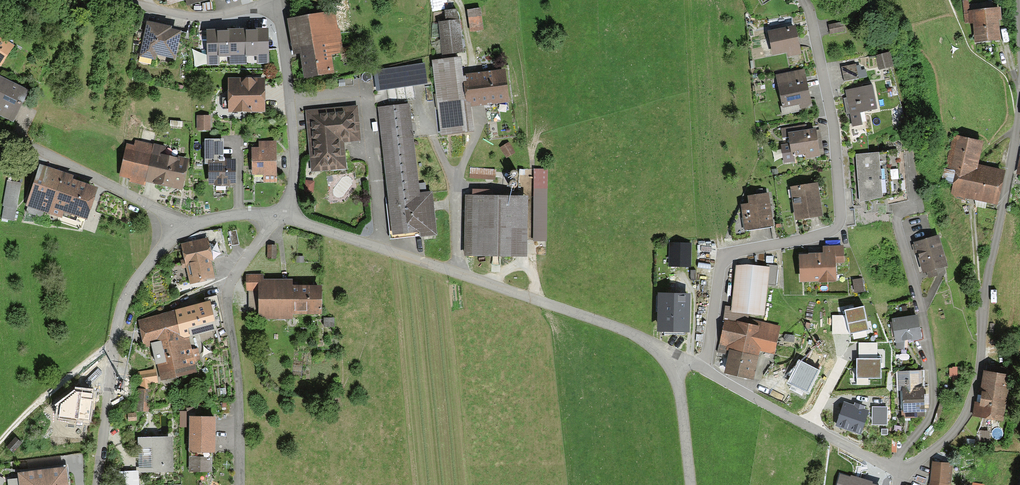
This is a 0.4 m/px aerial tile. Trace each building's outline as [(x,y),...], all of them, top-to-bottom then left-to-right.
[(975,44),(998,42),(994,3),(962,5),(964,23),(973,22),(975,44)] [(480,9),(469,10),(471,31),(481,30),(480,9)] [(443,61),(433,62),(440,133),(472,130),(469,105),(509,101),(506,73),(466,77),(464,59),(461,59),(456,11),(446,12),(448,23),(439,24),(443,61)] [(296,20),(304,77),(335,72),(327,15),(296,20)] [(826,26),(828,35),(842,32),(840,23),(826,26)] [(174,62),(180,33),(146,25),(140,55),(174,62)] [(773,55),(798,50),(794,28),(769,33),(773,55)] [(268,31),(233,32),(233,54),(268,53),(268,31)] [(229,32),(208,32),(209,55),(230,55),(229,32)] [(13,43),(0,35),(0,63),(13,43)] [(887,53),(874,57),(878,70),(891,67),(887,53)] [(424,65),(373,73),(376,90),(427,83),(424,65)] [(854,66),(840,68),(842,80),(856,78),(854,66)] [(782,106),(808,100),(802,72),(776,78),(782,106)] [(28,93),(0,80),(0,112),(16,119),(28,93)] [(265,81),(226,81),(226,111),(265,111),(265,81)] [(874,108),(870,86),(845,91),(851,126),(860,124),(857,111),(874,108)] [(408,105),(377,108),(390,238),(437,233),(433,194),(418,195),(408,105)] [(360,140),(356,107),(306,112),(313,172),(344,169),(341,142),(360,140)] [(207,116),(196,116),(197,131),(207,131),(207,116)] [(790,157),(818,154),(815,131),(792,134),(791,128),(782,129),(783,139),(788,138),(790,157)] [(953,193),(995,204),(1002,175),(973,168),(979,145),(953,138),(946,166),(959,169),(953,193)] [(207,186),(234,185),(233,161),(221,161),(221,140),(206,141),(207,186)] [(263,181),(275,180),(275,142),(259,143),(259,151),(252,151),(252,176),(263,176),(263,181)] [(513,152),(508,145),(500,150),(505,157),(513,152)] [(121,175),(179,189),(186,160),(128,146),(121,175)] [(897,152),(887,153),(890,194),(900,193),(897,152)] [(877,153),(855,155),(858,199),(879,198),(877,153)] [(887,153),(877,153),(879,195),(890,194),(887,153)] [(39,168),(27,202),(81,220),(93,187),(39,168)] [(4,181),(0,202),(0,214),(15,217),(20,184),(4,181)] [(797,222),(822,218),(817,185),(791,189),(797,222)] [(744,233),(773,228),(768,196),(747,199),(748,205),(740,207),(744,233)] [(527,197),(470,197),(470,257),(526,257),(527,197)] [(544,236),(545,205),(535,205),(534,235),(544,236)] [(939,237),(913,245),(922,275),(927,274),(929,279),(938,276),(937,272),(948,268),(939,237)] [(191,285),(214,280),(205,241),(182,246),(191,285)] [(668,265),(690,265),(690,242),(668,242),(668,265)] [(266,245),(267,258),(277,258),(276,245),(266,245)] [(798,256),(799,284),(837,283),(836,266),(845,266),(844,246),(820,247),(821,256),(798,256)] [(736,263),(731,305),(731,309),(749,311),(764,313),(768,283),(776,283),(778,265),(767,264),(766,267),(736,263)] [(261,316),(323,314),(322,287),(291,287),(291,282),(263,282),(262,274),(248,275),(249,310),(261,310),(261,316)] [(853,292),(862,291),(861,278),(851,279),(853,292)] [(658,328),(665,328),(665,332),(684,332),(684,327),(689,327),(690,292),(658,292),(658,328)] [(206,305),(140,320),(146,346),(153,344),(161,379),(195,371),(186,336),(225,327),(217,295),(204,298),(206,305)] [(748,320),(749,311),(731,309),(731,305),(725,304),(718,351),(728,354),(724,369),(753,376),(760,348),(774,351),(781,325),(758,319),(757,321),(748,320)] [(832,334),(849,334),(869,330),(864,307),(845,311),(846,315),(832,315),(832,334)] [(892,316),(896,339),(896,347),(904,348),(905,338),(922,335),(918,311),(892,316)] [(325,327),(333,327),(333,319),(324,319),(325,327)] [(856,359),(856,377),(880,377),(880,359),(877,359),(877,343),(858,343),(858,359),(856,359)] [(818,370),(800,362),(790,383),(808,391),(811,385),(818,370)] [(1009,371),(983,367),(978,402),(976,402),(974,413),(1002,417),(1009,371)] [(922,369),(899,371),(902,416),(925,414),(922,369)] [(137,411),(148,412),(149,383),(155,383),(155,377),(138,377),(137,411)] [(58,418),(90,422),(93,397),(94,389),(75,387),(75,392),(60,403),(58,418)] [(855,404),(844,401),(837,423),(860,431),(868,409),(863,407),(864,405),(855,402),(855,404)] [(887,406),(872,405),(872,422),(887,423),(887,406)] [(188,471),(210,472),(212,418),(190,417),(188,471)] [(171,434),(139,436),(141,468),(172,466),(171,434)] [(947,483),(950,483),(951,460),(934,459),(931,478),(929,484),(946,484),(947,483)] [(67,468),(19,473),(21,484),(69,484),(67,468)] [(840,474),(837,484),(876,484),(872,484),(873,481),(866,479),(850,475),(850,477),(840,474)] [(121,475),(121,484),(133,484),(134,476),(121,475)]
